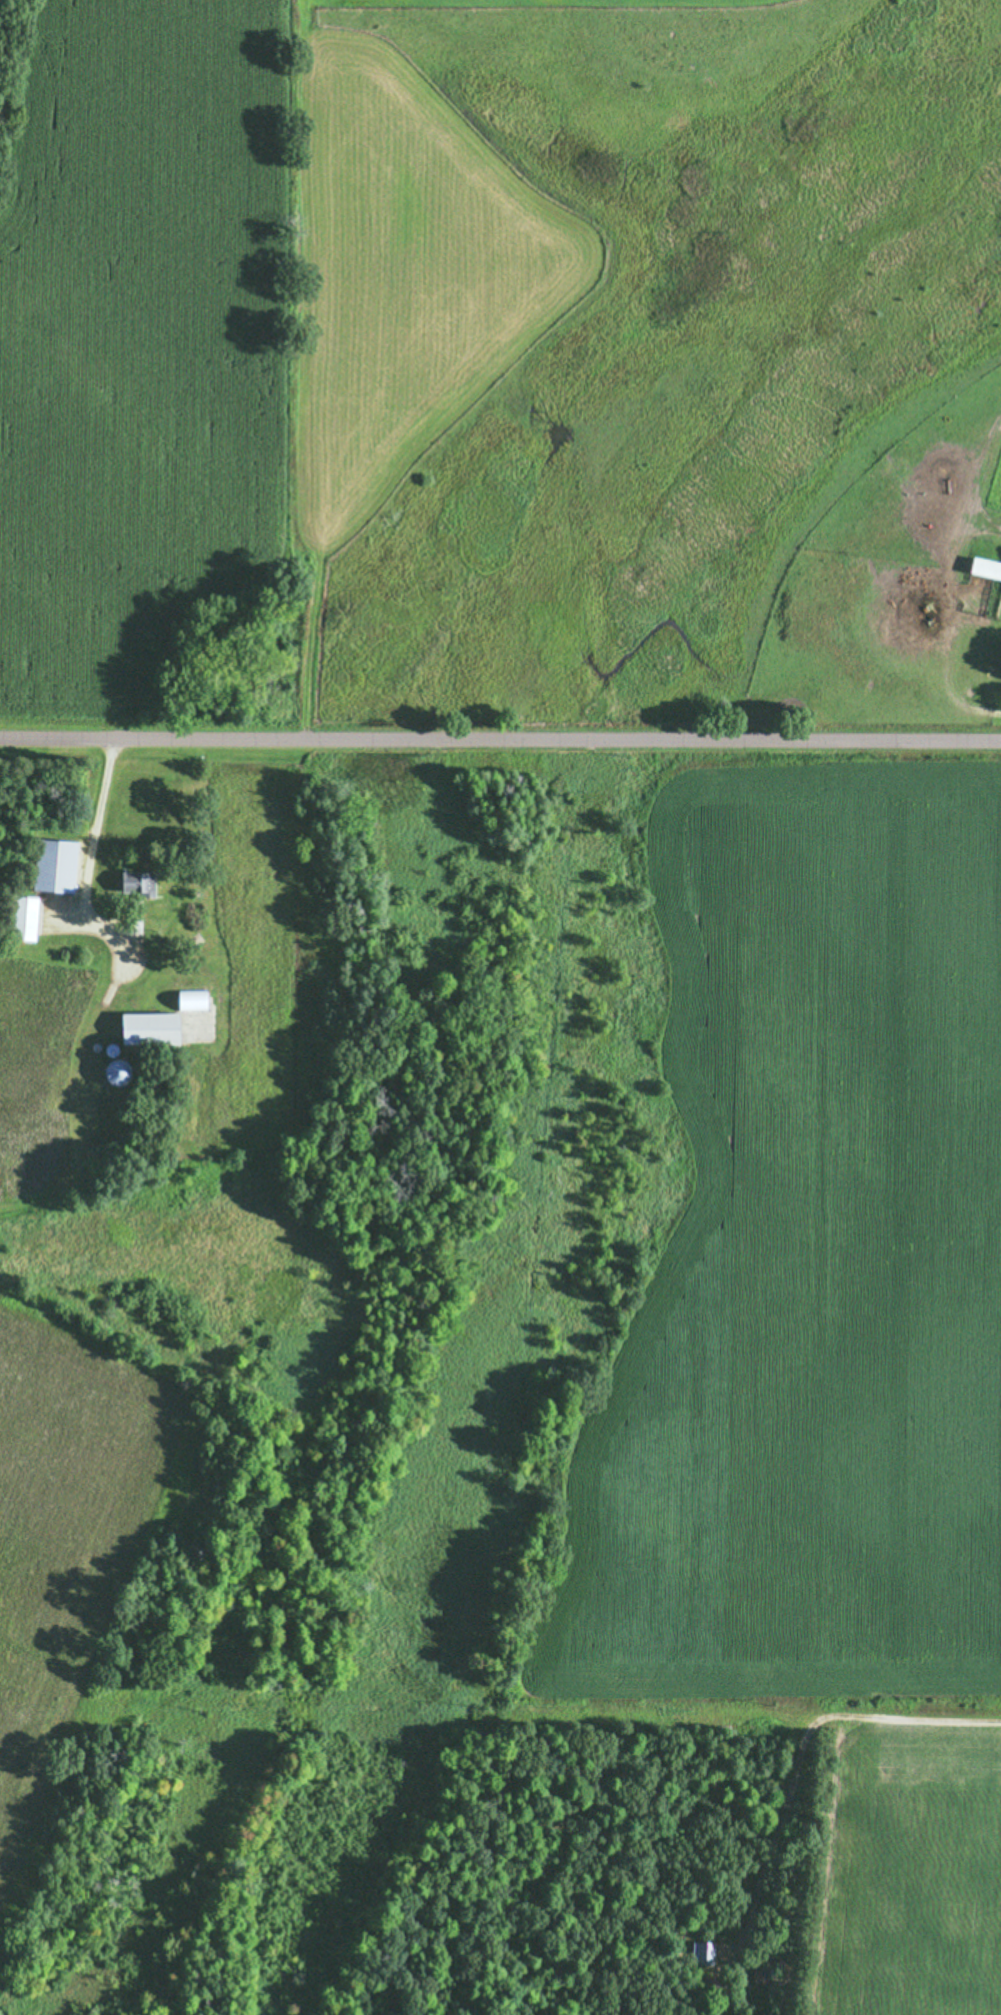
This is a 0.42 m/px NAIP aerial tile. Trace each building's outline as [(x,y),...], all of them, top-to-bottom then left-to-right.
[(1000,580),(1000,562),(971,555),(967,571),(1000,580)] [(29,890),(71,893),(75,840),(32,837),(29,890)] [(152,872),(116,872),(116,894),(152,894),(152,872)] [(35,896),(11,895),(9,939),(33,940),(35,896)] [(204,1008),(204,990),(174,990),(174,1008),(204,1008)] [(176,1044),(176,1012),(116,1012),(116,1044),(176,1044)]
